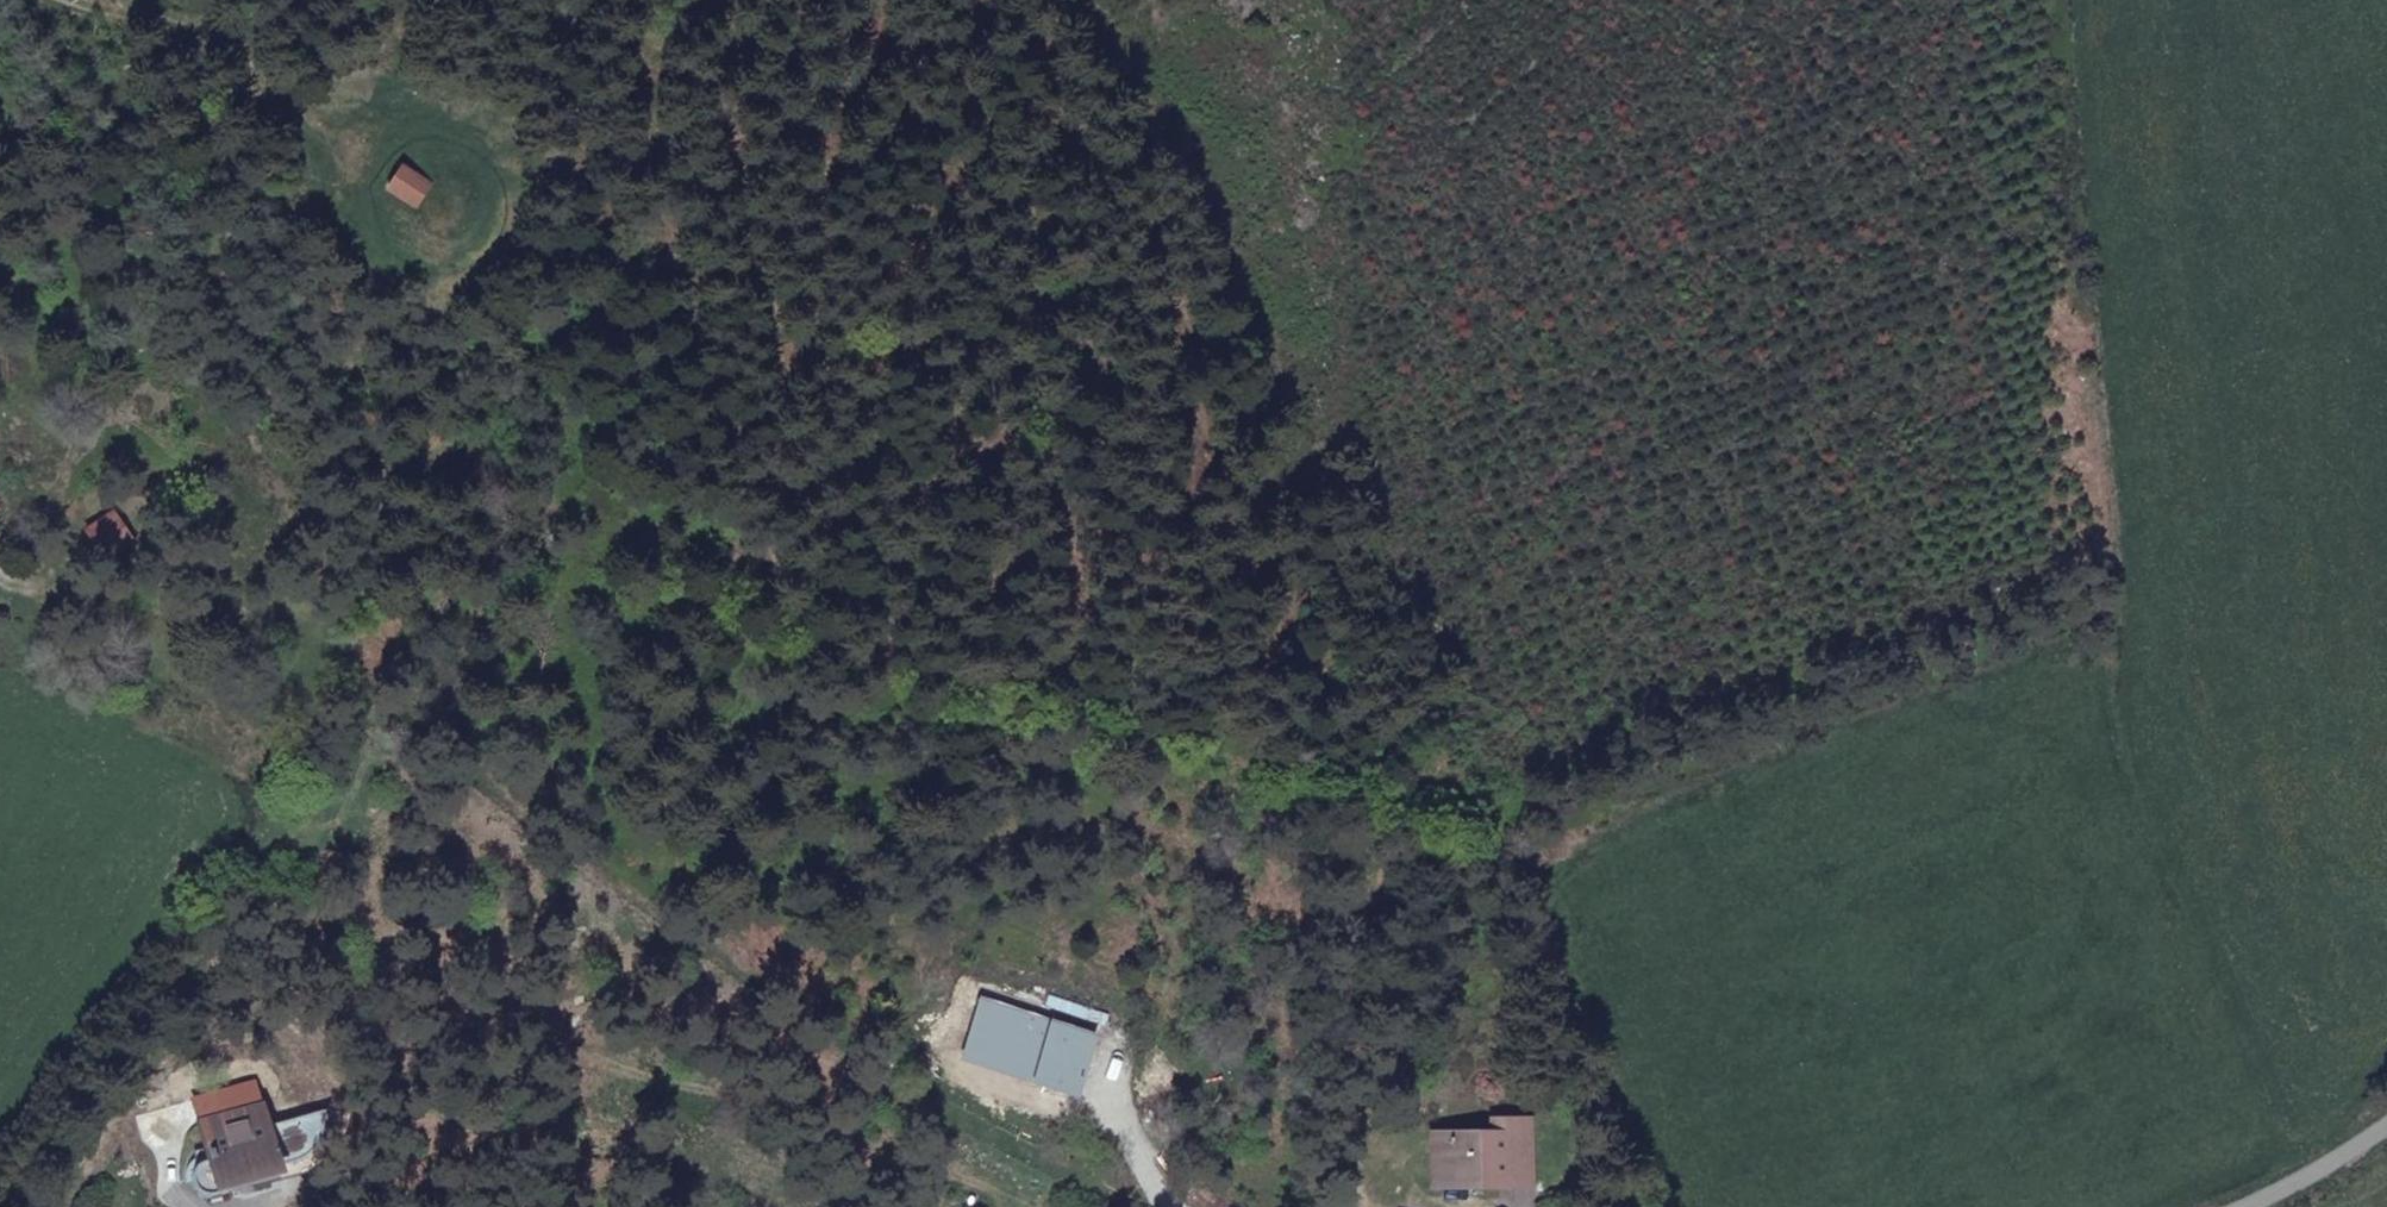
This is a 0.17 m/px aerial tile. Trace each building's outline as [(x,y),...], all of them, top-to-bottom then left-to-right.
[(404,165),(387,192),(418,212),(436,186),(404,165)] [(1073,1065),(1080,1068),(1099,1073),(1104,1057),(995,1017),(981,1062),(1028,1079),(1024,1090),(1067,1106),(1078,1073),(1071,1071),(1073,1065)] [(1520,1180),(1517,1117),(1477,1118),(1478,1133),(1425,1134),(1426,1184),(1493,1184),(1493,1181),(1520,1180)] [(284,1178),(270,1119),(207,1135),(223,1194),(284,1178)]
